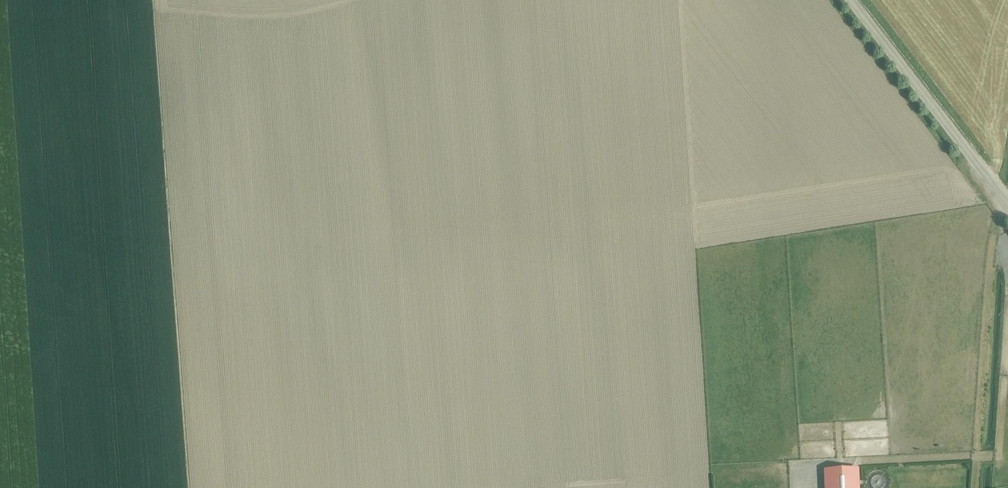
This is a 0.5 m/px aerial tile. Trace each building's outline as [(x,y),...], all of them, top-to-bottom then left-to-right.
[(823,469),(824,487),(859,487),(858,468),(823,469)]
